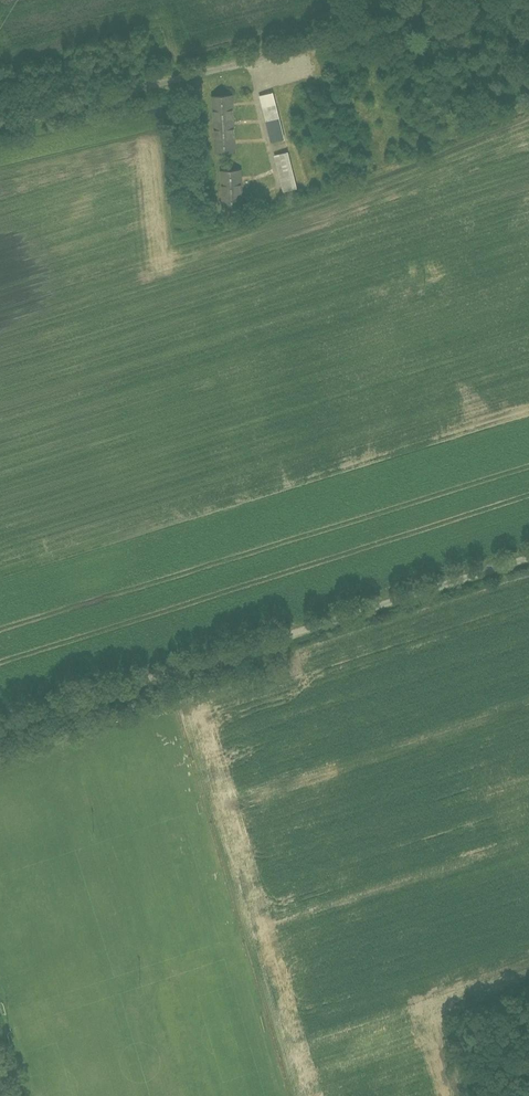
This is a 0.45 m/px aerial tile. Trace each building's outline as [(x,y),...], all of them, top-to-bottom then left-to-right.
[(274,142),(289,138),(278,91),(263,95),(274,142)] [(234,96),(213,96),(214,145),(215,155),(235,155),(234,96)] [(287,192),(302,188),(293,151),(277,155),(287,192)] [(241,171),(219,172),(221,212),(243,211),(241,171)]
